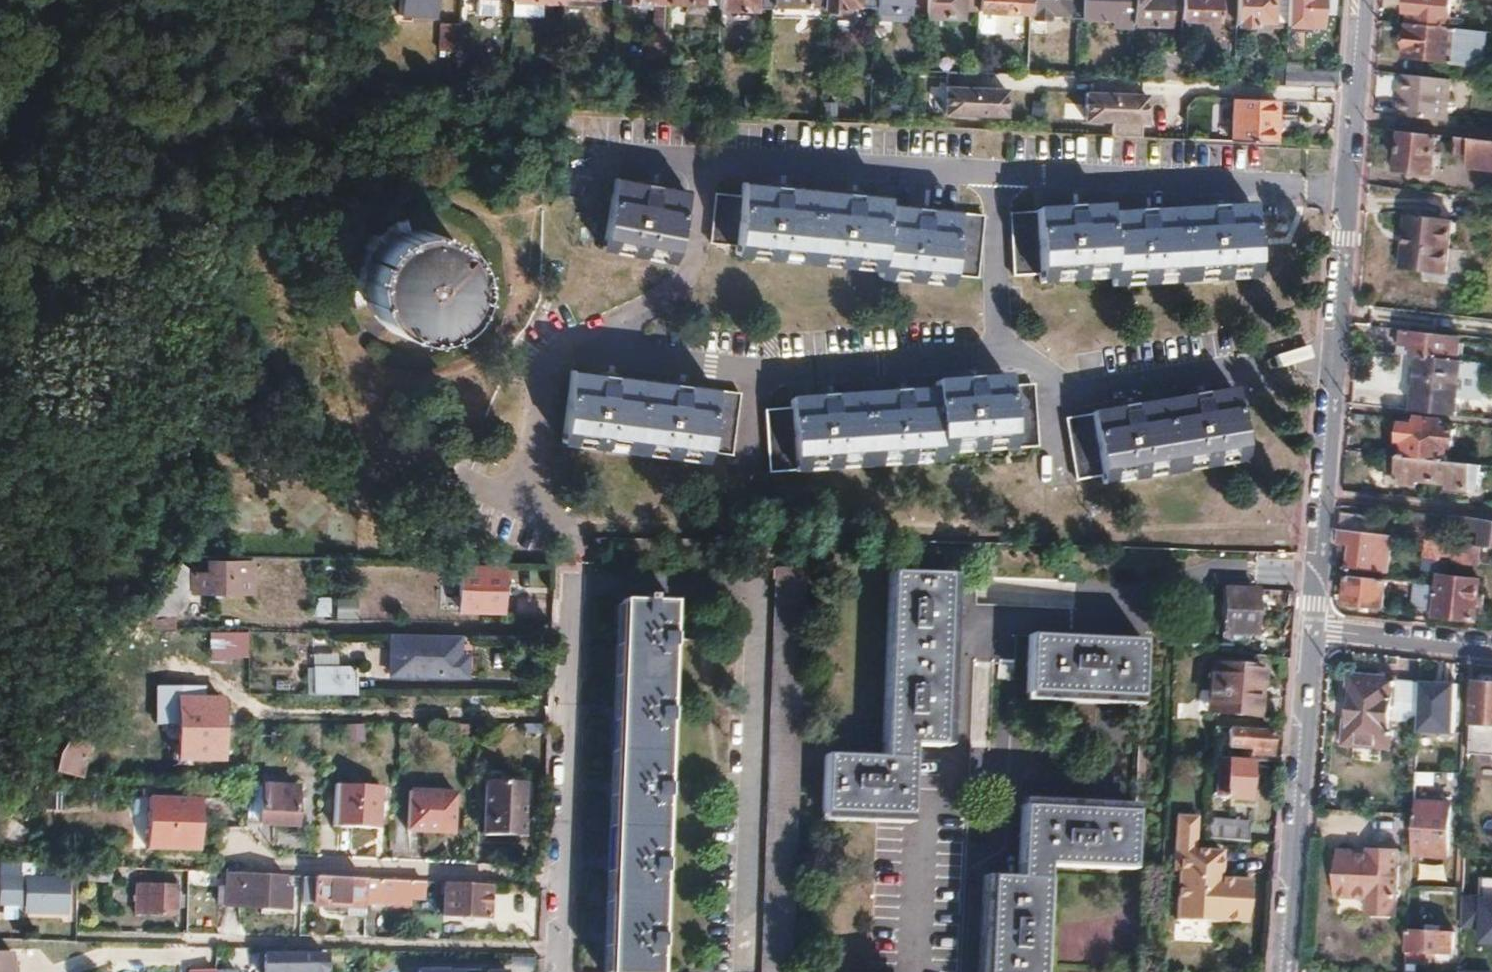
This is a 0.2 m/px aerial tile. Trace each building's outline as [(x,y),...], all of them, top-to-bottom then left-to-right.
[(510,16),(539,17),(540,1),(561,2),(561,0),(510,0),(510,16)] [(717,8),(769,9),(769,2),(769,0),(717,0),(717,4),(717,8)] [(821,9),(841,10),(841,5),(872,6),(872,0),(821,0),(821,3),(821,9)] [(871,20),(904,20),(905,0),(872,0),(872,6),(871,20)] [(911,16),(924,16),(924,0),(912,0),(911,16)] [(924,16),(975,17),(975,11),(976,0),(924,0),(924,16)] [(975,11),(1028,12),(1028,0),(976,0),(975,11)] [(1028,17),(1047,17),(1048,13),(1063,13),(1063,17),(1079,18),(1080,0),(1028,0),(1028,12),(1028,17)] [(1079,18),(1130,20),(1131,0),(1080,0),(1079,18)] [(1130,23),(1166,24),(1167,0),(1131,0),(1130,20),(1130,23)] [(1179,18),(1215,19),(1215,14),(1216,0),(1180,0),(1179,18)] [(1215,14),(1234,15),(1235,0),(1216,0),(1215,14)] [(1234,24),(1252,24),(1253,20),(1269,20),(1270,0),(1235,0),(1234,15),(1234,24)] [(1283,26),(1317,27),(1318,0),(1285,0),(1283,26)] [(1405,11),(1415,12),(1414,24),(1447,28),(1449,0),(1407,0),(1405,11)] [(666,10),(652,9),(651,29),(665,30),(666,10)] [(1405,11),(1404,23),(1407,24),(1414,24),(1415,12),(1405,11)] [(439,21),(437,49),(457,50),(458,22),(439,21)] [(1407,24),(1404,58),(1451,63),(1451,64),(1474,67),(1475,55),(1482,56),(1485,31),(1455,28),(1447,28),(1414,24),(1407,24)] [(647,31),(646,58),(664,59),(665,32),(647,31)] [(1281,69),(1280,85),(1334,87),(1335,71),(1281,69)] [(973,72),(945,71),(943,113),(1003,115),(1004,89),(974,87),(975,72),(973,72)] [(1399,74),(1395,117),(1445,122),(1450,79),(1399,74)] [(1131,135),(1140,136),(1141,121),(1144,121),(1145,94),(1084,92),(1083,118),(1111,119),(1110,134),(1112,135),(1131,135)] [(1232,98),(1230,140),(1273,142),(1274,142),(1276,99),(1232,98)] [(1401,130),(1397,168),(1433,172),(1437,134),(1401,130)] [(1456,150),(1471,151),(1470,165),(1491,167),(1491,140),(1458,136),(1456,150)] [(619,174),(614,192),(690,195),(690,194),(619,174)] [(713,192),(712,196),(883,204),(884,197),(739,185),(739,195),(713,192)] [(614,192),(601,238),(672,258),(690,195),(614,192)] [(712,196),(708,244),(734,247),(734,251),(878,263),(878,271),(951,277),(951,273),(976,275),(981,215),(883,206),(883,204),(712,196)] [(365,249),(364,263),(367,277),(374,289),(383,300),(395,307),(409,312),(423,312),(437,309),(449,303),(460,293),(468,281),(472,268),(473,254),(470,240),(463,227),(454,217),(442,209),(428,205),(414,204),(400,207),(387,214),(377,223),(369,235),(365,249)] [(1250,208),(1104,217),(1104,209),(1006,214),(1010,279),(1034,277),(1035,280),(1107,275),(1108,284),(1253,276),(1250,208)] [(1405,214),(1398,268),(1443,273),(1450,219),(1405,214)] [(1403,329),(1400,355),(1417,356),(1456,360),(1458,335),(1403,329)] [(1417,356),(1411,411),(1455,416),(1457,400),(1487,404),(1491,364),(1456,360),(1417,356)] [(563,370),(557,440),(702,455),(702,451),(728,453),(735,387),(563,370)] [(783,406),(758,407),(763,473),(788,472),(788,466),(934,459),(933,450),(1007,446),(1007,451),(1031,450),(1027,392),(1003,393),(1002,380),(929,383),(930,392),(783,400),(783,406)] [(1228,390),(1059,421),(1071,482),(1095,477),(1096,482),(1241,456),(1228,390)] [(1400,423),(1398,440),(1403,441),(1402,456),(1424,458),(1428,419),(1415,418),(1414,425),(1400,423)] [(1428,419),(1424,458),(1482,465),(1483,450),(1453,446),(1455,429),(1439,427),(1440,421),(1428,419)] [(1388,454),(1387,474),(1399,475),(1398,481),(1416,483),(1417,478),(1452,482),(1451,487),(1479,490),(1482,465),(1424,458),(1402,456),(1388,454)] [(1340,511),(1338,528),(1368,532),(1369,514),(1340,511)] [(1446,528),(1469,530),(1485,533),(1483,545),(1491,547),(1491,519),(1467,515),(1447,513),(1446,528)] [(1338,528),(1337,541),(1352,543),(1349,565),(1388,569),(1393,535),(1368,532),(1338,528)] [(1426,539),(1424,556),(1436,558),(1438,540),(1426,539)] [(1436,558),(1491,565),(1491,547),(1483,545),(1438,540),(1436,558)] [(192,567),(191,592),(251,592),(252,561),(211,560),(211,563),(192,563),(192,567)] [(429,561),(428,572),(436,572),(437,561),(429,561)] [(186,563),(152,614),(154,614),(179,614),(191,593),(191,592),(192,567),(186,563)] [(459,566),(457,609),(500,610),(501,568),(459,566)] [(759,971),(789,971),(803,568),(773,568),(759,971)] [(823,754),(821,811),(906,815),(909,744),(937,746),(946,574),(887,573),(878,756),(823,754)] [(1348,575),(1345,603),(1382,607),(1385,579),(1348,575)] [(1439,576),(1434,616),(1474,620),(1478,580),(1439,576)] [(1417,583),(1414,609),(1431,611),(1433,584),(1417,583)] [(1220,620),(1220,633),(1254,634),(1256,589),(1221,588),(1220,620)] [(313,616),(329,617),(329,597),(314,597),(313,616)] [(334,618),(356,619),(357,599),(335,597),(334,618)] [(608,971),(658,971),(671,602),(620,601),(608,971)] [(154,614),(154,627),(178,628),(179,614),(154,614)] [(247,630),(211,629),(211,664),(247,664),(247,653),(247,632),(247,630)] [(1028,634),(1026,693),(1139,699),(1142,640),(1028,634)] [(391,635),(388,673),(454,675),(454,656),(458,656),(459,635),(391,635)] [(335,665),(336,654),(312,652),(311,664),(335,665)] [(454,656),(454,675),(478,675),(478,656),(458,656),(454,656)] [(1209,662),(1205,710),(1214,711),(1213,725),(1214,725),(1257,728),(1261,668),(1209,662)] [(354,666),(313,667),(312,693),(354,693),(354,666)] [(1349,675),(1343,744),(1389,747),(1391,720),(1417,721),(1419,682),(1394,681),(1395,679),(1349,675)] [(1417,721),(1416,727),(1453,729),(1455,684),(1419,682),(1417,721)] [(1467,781),(1484,782),(1486,723),(1491,723),(1491,683),(1477,682),(1474,722),(1470,722),(1467,774),(1467,781)] [(180,723),(178,759),(220,760),(222,700),(190,699),(189,722),(180,723)] [(546,723),(522,723),(522,733),(546,733),(546,723)] [(1238,729),(1236,747),(1246,747),(1246,753),(1267,754),(1267,749),(1269,749),(1270,732),(1238,729)] [(56,758),(53,772),(80,777),(86,742),(69,739),(56,758)] [(1216,756),(1214,795),(1247,798),(1249,758),(1216,756)] [(485,780),(483,834),(521,836),(523,782),(485,780)] [(247,784),(245,820),(259,820),(259,824),(294,826),(296,786),(247,784)] [(334,788),(333,827),(377,830),(379,790),(334,788)] [(408,791),(405,830),(453,833),(455,794),(408,791)] [(1415,801),(1413,854),(1447,855),(1449,803),(1415,801)] [(133,802),(131,838),(205,841),(207,805),(133,802)] [(984,971),(1040,971),(1046,864),(1131,868),(1133,810),(1020,804),(1016,876),(988,875),(984,971)] [(1172,813),(1169,869),(1174,869),(1172,920),(1203,922),(1207,847),(1192,846),(1193,815),(1172,813)] [(1209,818),(1208,835),(1247,839),(1248,822),(1209,818)] [(1207,847),(1203,922),(1214,922),(1214,919),(1243,921),(1245,880),(1217,878),(1219,847),(1207,847)] [(1339,849),(1334,896),(1366,898),(1364,916),(1393,918),(1400,850),(1371,848),(1371,852),(1370,858),(1354,856),(1355,851),(1339,849)] [(23,863),(22,878),(26,878),(25,912),(66,914),(68,878),(77,879),(77,866),(23,863)] [(81,866),(80,880),(110,881),(111,867),(81,866)] [(217,887),(216,902),(224,903),(224,906),(288,909),(288,887),(280,887),(280,875),(242,874),(226,873),(224,887),(217,887)] [(135,884),(134,915),(175,916),(176,875),(156,874),(155,885),(135,884)] [(300,876),(300,905),(312,905),(313,877),(300,876)] [(313,877),(312,905),(345,906),(344,917),(363,917),(363,904),(364,879),(317,877),(313,877)] [(364,879),(363,904),(408,906),(408,898),(422,899),(423,882),(390,880),(364,879)] [(1478,879),(1477,894),(1460,894),(1459,929),(1475,930),(1475,944),(1491,945),(1491,880),(1478,879)] [(444,883),(443,915),(487,917),(489,885),(465,884),(444,883)] [(1407,929),(1405,960),(1429,961),(1429,954),(1438,955),(1438,949),(1453,950),(1454,932),(1407,929)] [(0,952),(0,971),(14,971),(14,952),(0,952)] [(88,967),(81,954),(61,964),(65,971),(79,971),(88,967)] [(262,971),(321,971),(324,969),(324,955),(262,954),(262,971)]
